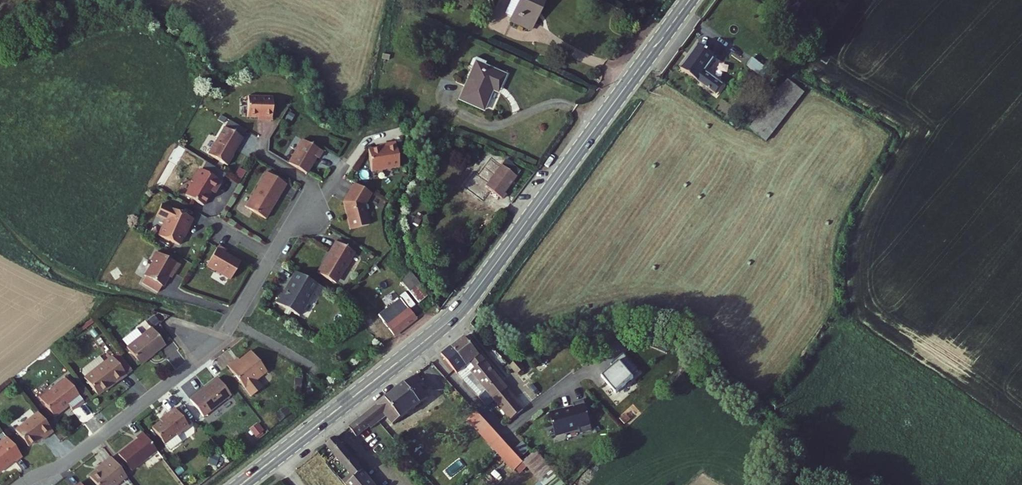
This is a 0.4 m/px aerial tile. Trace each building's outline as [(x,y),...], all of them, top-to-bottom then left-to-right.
[(513,31),(533,40),(550,7),(536,0),(529,0),(526,6),(517,2),(510,18),(518,22),(515,27),(513,31)] [(518,22),(510,18),(507,22),(515,27),(518,22)] [(691,69),(728,96),(733,88),(723,80),(735,63),(709,44),(691,69)] [(759,70),(772,80),(778,72),(766,62),(759,70)] [(473,77),(457,108),(481,120),(494,95),(500,98),(507,85),(485,75),(488,69),(475,63),(468,75),(473,77)] [(783,90),(786,92),(795,80),(792,77),(783,90)] [(786,92),(758,128),(763,132),(800,83),(795,80),(786,92)] [(800,83),(763,132),(770,138),(808,89),(800,83)] [(758,128),(786,92),(783,90),(755,126),(758,128)] [(265,97),(240,97),(240,117),(257,117),(257,120),(264,120),(265,97)] [(235,138),(218,128),(202,155),(221,166),(227,156),(225,155),(235,138)] [(316,151),(296,140),(282,163),(300,174),(310,157),(312,159),(316,151)] [(393,166),(388,142),(378,144),(379,146),(361,149),(365,171),(393,166)] [(215,183),(194,170),(179,196),(197,207),(205,193),(208,195),(215,183)] [(473,182),(467,191),(484,200),(498,210),(516,186),(500,175),(499,177),(491,171),(479,187),(473,182)] [(261,174),(240,209),(260,220),(280,185),(261,174)] [(366,192),(349,183),(339,202),(345,230),(364,226),(359,206),(366,192)] [(150,217),(158,221),(151,236),(173,246),(176,238),(179,232),(181,233),(187,220),(155,205),(150,217)] [(343,259),(347,251),(329,241),(324,250),(325,251),(321,258),(320,257),(312,273),(327,281),(332,280),(338,268),(340,268),(344,260),(343,259)] [(220,252),(212,247),(201,267),(225,281),(235,263),(219,254),(220,252)] [(173,266),(150,253),(144,263),(146,264),(138,277),(157,288),(166,273),(168,274),(173,266)] [(312,285),(290,273),(285,282),(286,282),(279,296),(275,294),(270,302),(294,316),(307,294),(312,285)] [(424,293),(417,282),(407,289),(415,300),(424,293)] [(318,289),(312,285),(307,294),(313,298),(318,289)] [(388,333),(409,316),(400,304),(379,320),(388,333)] [(151,336),(147,331),(136,340),(131,334),(118,346),(136,370),(162,350),(161,349),(151,336)] [(156,331),(151,336),(161,349),(166,344),(156,331)] [(504,420),(517,410),(459,337),(446,346),(488,399),(504,420)] [(457,379),(480,405),(488,399),(446,346),(437,354),(457,379)] [(251,382),(261,374),(244,353),(230,365),(228,363),(223,367),(246,397),(257,389),(251,382)] [(116,385),(123,379),(107,360),(98,367),(92,372),(87,366),(76,375),(76,378),(94,399),(114,382),(116,385)] [(626,383),(632,379),(618,360),(605,370),(607,373),(595,382),(609,399),(627,385),(626,383)] [(93,361),(87,366),(92,372),(98,367),(93,361)] [(517,373),(510,364),(504,369),(511,378),(517,373)] [(417,389),(422,385),(413,374),(408,378),(407,377),(372,405),(381,416),(387,424),(423,397),(417,389)] [(200,416),(228,394),(215,378),(187,400),(200,416)] [(67,416),(79,406),(59,381),(33,402),(48,420),(61,409),(67,416)] [(381,416),(372,405),(358,416),(343,428),(351,439),(367,427),(381,416)] [(571,438),(583,435),(576,405),(565,407),(566,413),(556,415),(555,413),(541,416),(546,438),(570,433),(571,438)] [(186,426),(172,408),(165,413),(166,415),(149,428),(161,443),(173,434),(174,435),(186,426)] [(506,471),(514,465),(511,461),(504,453),(469,413),(462,419),(506,471)] [(34,441),(37,444),(47,436),(32,417),(9,434),(22,450),(34,441)] [(261,421),(251,426),(256,436),(266,432),(261,421)] [(129,471),(154,452),(140,433),(134,438),(135,441),(116,455),(129,471)] [(339,449),(330,438),(321,445),(330,457),(339,449)] [(523,440),(515,448),(523,456),(531,449),(523,440)] [(8,465),(9,466),(16,460),(2,441),(0,442),(0,471),(8,465)] [(519,454),(512,446),(504,453),(511,461),(519,454)] [(350,462),(339,449),(330,457),(340,470),(350,462)] [(553,481),(531,453),(515,466),(531,484),(548,484),(553,481)] [(107,458),(97,466),(98,468),(86,477),(92,484),(114,484),(123,478),(107,458)] [(350,462),(340,470),(343,473),(352,484),(368,484),(350,462)] [(335,480),(339,484),(352,484),(343,473),(335,480)]
